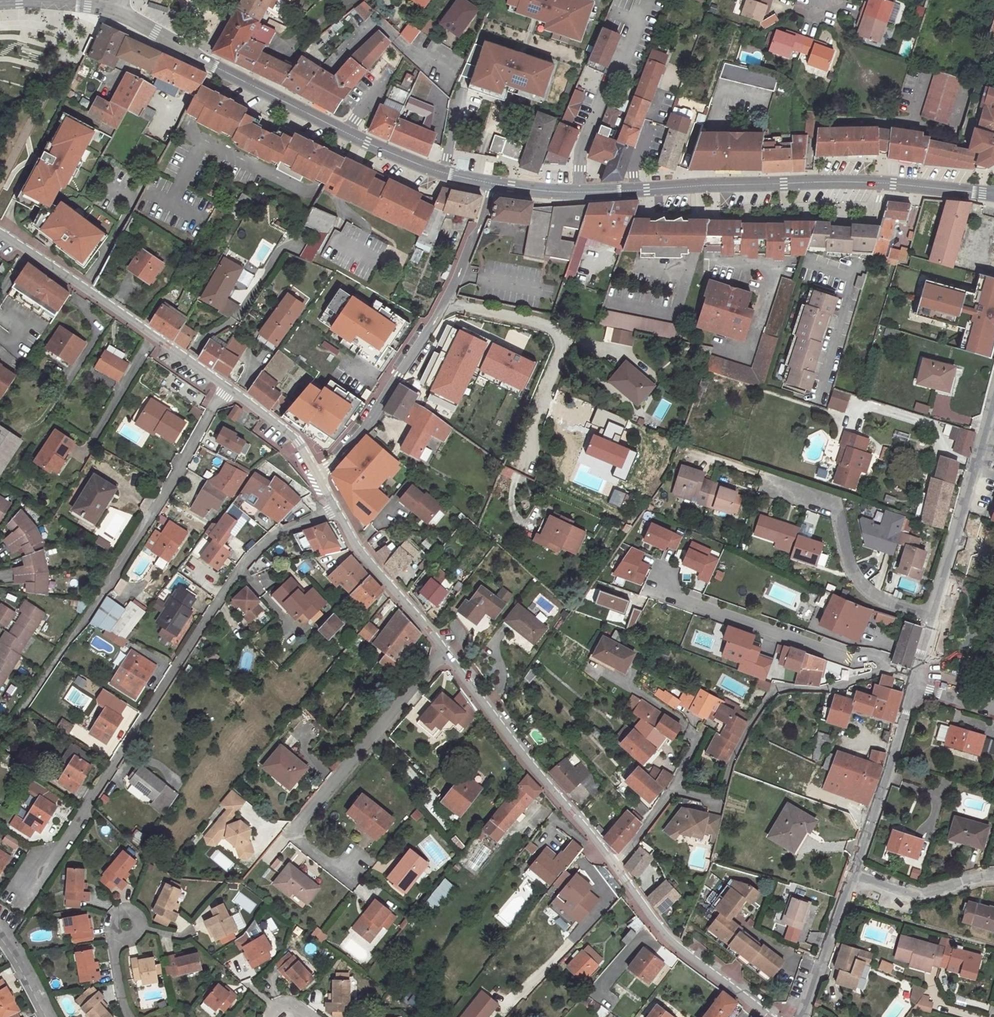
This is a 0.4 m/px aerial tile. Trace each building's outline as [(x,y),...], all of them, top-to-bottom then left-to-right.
[(236,11),(256,23),(259,18),(267,6),(271,0),(242,0),(236,11)] [(267,6),(271,9),(277,0),(271,0),(267,6)] [(354,8),(364,20),(374,10),(364,0),(354,8)] [(441,24),(458,36),(476,11),(475,10),(461,0),(458,0),(441,24)] [(475,10),(478,5),(471,0),(461,0),(475,10)] [(506,3),(509,4),(517,7),(515,12),(531,18),(532,14),(538,17),(537,20),(539,20),(546,23),(562,28),(559,34),(580,41),(593,2),(587,0),(507,0),(506,3)] [(771,0),(751,0),(751,1),(750,0),(747,0),(741,16),(760,23),(766,6),(769,7),(771,0)] [(860,14),(885,23),(886,22),(892,3),(883,0),(869,0),(867,7),(863,6),(860,14)] [(892,3),(886,22),(894,24),(901,6),(892,3)] [(213,52),(234,62),(256,23),(236,11),(213,52)] [(885,23),(860,14),(857,23),(861,24),(857,36),(878,44),(885,23)] [(268,22),(259,18),(256,23),(257,23),(266,27),(268,22)] [(268,22),(266,27),(274,31),(281,34),(287,29),(269,21),(268,22)] [(342,25),(339,21),(331,28),(335,32),(342,25)] [(251,70),(261,53),(274,31),(266,27),(257,23),(256,23),(234,62),(242,66),(251,70)] [(410,44),(419,31),(408,23),(399,34),(410,44)] [(562,28),(546,23),(544,29),(559,34),(562,28)] [(113,30),(102,25),(94,41),(90,39),(83,54),(101,63),(104,64),(108,66),(113,67),(118,55),(126,37),(127,36),(113,30)] [(616,35),(601,28),(585,66),(603,74),(614,48),(610,47),(616,35)] [(334,76),(319,68),(302,95),(316,103),(333,112),(338,105),(341,99),(342,100),(389,42),(377,31),(352,55),(334,76)] [(792,50),(801,53),(805,39),(790,34),(789,36),(775,31),(768,50),(789,58),(792,50)] [(610,47),(614,48),(619,36),(616,35),(610,47)] [(151,74),(161,54),(157,52),(141,45),(126,37),(118,55),(149,70),(148,72),(151,74)] [(805,39),(801,53),(809,56),(806,64),(827,71),(834,53),(821,48),(822,45),(805,39)] [(470,79),(482,46),(474,43),(460,75),(466,77),(470,79)] [(470,79),(467,88),(482,93),(504,100),(507,91),(508,86),(542,97),(553,65),(523,54),(521,59),(516,58),(518,53),(493,45),(491,49),(482,46),(470,79)] [(993,49),(986,46),(983,53),(990,57),(993,49)] [(270,57),(261,53),(251,70),(260,75),(270,57)] [(665,58),(652,53),(650,57),(640,83),(654,88),(665,58)] [(200,86),(206,75),(180,63),(161,54),(151,74),(157,77),(153,86),(155,87),(174,96),(180,88),(194,94),(195,95),(200,86)] [(268,79),(283,86),(293,69),(270,57),(260,75),(268,79)] [(293,69),(283,86),(293,91),(302,95),(319,68),(301,57),(293,69)] [(724,62),(718,78),(773,91),(778,76),(755,70),(735,65),(724,62)] [(433,84),(419,71),(414,82),(426,92),(433,84)] [(962,80),(935,72),(920,117),(947,125),(962,80)] [(394,87),(406,92),(413,77),(406,73),(401,86),(395,83),(394,87)] [(142,80),(135,77),(126,74),(109,104),(97,97),(89,113),(103,120),(107,115),(120,121),(127,108),(142,80)] [(72,79),(68,88),(75,92),(80,83),(72,79)] [(153,86),(142,80),(127,108),(139,116),(144,107),(155,87),(153,86)] [(635,98),(649,103),(654,88),(640,83),(635,98)] [(195,95),(194,94),(186,111),(198,117),(196,120),(220,132),(221,130),(223,131),(233,136),(232,138),(239,142),(237,145),(270,161),(272,158),(279,162),(275,168),(299,180),(303,174),(314,180),(316,177),(326,182),(335,165),(339,166),(343,159),(326,150),(325,153),(318,149),(317,150),(311,147),(312,146),(306,143),(307,141),(293,134),(291,137),(277,130),(274,136),(256,126),(259,121),(244,113),(246,110),(232,102),(230,105),(224,101),(223,103),(217,100),(218,98),(212,95),(213,93),(200,86),(195,95)] [(508,86),(507,91),(541,103),(542,97),(508,86)] [(580,88),(576,86),(560,122),(549,149),(562,155),(567,157),(578,132),(569,128),(575,115),(577,116),(581,107),(578,106),(584,94),(579,92),(580,88)] [(379,136),(388,140),(397,119),(409,93),(406,92),(394,87),(384,108),(380,107),(369,132),(379,136)] [(973,169),(983,170),(993,163),(993,89),(986,87),(967,150),(978,152),(973,169)] [(68,88),(64,96),(72,101),(76,92),(75,92),(68,88)] [(425,117),(422,124),(428,127),(436,106),(409,96),(404,109),(425,117)] [(617,144),(632,149),(641,120),(642,121),(649,103),(635,98),(622,131),(617,144)] [(609,164),(617,144),(622,131),(611,127),(612,122),(614,123),(618,112),(617,109),(610,106),(608,107),(590,153),(595,153),(601,154),(601,160),(609,164)] [(153,113),(144,107),(139,116),(149,121),(153,113)] [(260,118),(246,110),(244,113),(259,121),(260,118)] [(64,112),(59,120),(61,122),(64,123),(68,114),(64,112)] [(816,138),(817,130),(819,113),(808,112),(805,137),(806,137),(816,138)] [(525,152),(522,160),(519,166),(537,172),(539,167),(555,120),(553,119),(538,113),(536,118),(525,152)] [(96,233),(99,230),(81,217),(73,211),(61,202),(58,206),(51,202),(61,184),(64,186),(71,174),(75,167),(79,159),(95,128),(68,114),(64,123),(61,122),(50,143),(51,143),(49,148),(47,152),(44,151),(38,163),(36,166),(34,165),(24,185),(28,187),(22,198),(33,204),(41,208),(34,220),(43,227),(40,231),(50,238),(57,243),(56,245),(77,260),(79,257),(87,263),(100,245),(104,239),(96,233)] [(103,120),(116,128),(120,121),(107,115),(103,120)] [(671,115),(667,127),(670,128),(666,142),(659,165),(674,170),(690,121),(671,115)] [(397,119),(388,140),(389,140),(399,120),(397,119)] [(399,120),(389,140),(407,148),(427,156),(435,135),(399,120)] [(279,126),(277,130),(291,137),(293,134),(279,126)] [(816,138),(814,158),(878,157),(877,150),(877,130),(877,129),(865,129),(864,128),(857,127),(856,129),(835,129),(833,128),(828,128),(827,129),(817,130),(816,138)] [(890,129),(890,132),(887,151),(886,159),(888,159),(923,164),(928,141),(929,139),(922,137),(922,134),(909,132),(909,130),(903,130),(903,131),(890,129)] [(890,132),(877,130),(877,150),(887,151),(890,132)] [(764,134),(733,134),(700,134),(688,169),(701,169),(743,169),(761,170),(761,151),(763,141),(763,139),(764,134)] [(806,137),(805,137),(795,137),(796,134),(793,134),(793,143),(793,150),(792,171),(803,171),(803,168),(806,137)] [(518,158),(522,160),(525,152),(520,150),(522,146),(513,144),(514,142),(495,135),(489,151),(495,153),(498,154),(498,153),(502,154),(502,155),(517,160),(518,158)] [(775,150),(793,150),(793,143),(781,143),(780,137),(773,137),(773,139),(772,142),(775,142),(775,150)] [(773,139),(763,139),(763,141),(761,151),(761,170),(761,173),(776,172),(792,172),(792,171),(793,150),(775,150),(775,142),(772,142),(773,139)] [(928,141),(923,164),(958,168),(973,169),(978,152),(967,150),(955,148),(928,141)] [(622,180),(632,149),(617,144),(609,164),(603,181),(619,180),(622,180)] [(344,158),(343,159),(339,166),(335,165),(326,182),(323,187),(333,191),(334,188),(344,193),(352,197),(351,200),(373,211),(375,208),(389,215),(398,219),(396,222),(421,234),(424,228),(429,215),(436,200),(425,197),(403,187),(387,179),(385,184),(371,178),(373,173),(357,165),(344,158)] [(387,179),(373,173),(371,178),(385,184),(387,179)] [(31,209),(33,204),(22,198),(28,187),(24,185),(15,201),(31,209)] [(334,188),(333,191),(332,192),(342,197),(344,193),(334,188)] [(450,191),(442,188),(436,200),(429,215),(441,219),(442,216),(454,219),(456,213),(474,217),(480,196),(474,195),(450,191)] [(344,193),(342,197),(350,201),(351,200),(352,197),(344,193)] [(250,206),(253,201),(243,194),(239,199),(250,206)] [(260,194),(256,200),(264,205),(268,199),(260,194)] [(532,211),(533,203),(500,199),(495,204),(492,220),(528,224),(530,225),(532,211)] [(631,220),(638,201),(633,201),(593,204),(589,204),(580,230),(576,243),(571,257),(578,259),(586,237),(622,249),(631,220)] [(947,201),(929,261),(951,267),(969,203),(947,201)] [(873,251),(872,255),(883,257),(894,222),(895,219),(899,219),(906,220),(910,205),(887,202),(880,227),(879,230),(873,251)] [(530,225),(528,224),(524,257),(545,260),(545,256),(570,260),(571,257),(576,243),(561,240),(563,226),(580,230),(589,204),(560,207),(554,207),(552,215),(532,211),(530,225)] [(303,223),(327,234),(337,217),(313,207),(309,212),(303,223)] [(73,211),(81,217),(84,214),(76,208),(73,211)] [(375,208),(373,211),(373,212),(387,219),(389,215),(375,208)] [(389,215),(387,219),(395,223),(396,222),(398,219),(389,215)] [(429,215),(424,228),(436,232),(441,219),(429,215)] [(631,220),(622,249),(621,250),(634,250),(640,250),(640,258),(679,257),(680,254),(689,254),(691,251),(695,251),(701,251),(703,245),(706,237),(706,225),(708,221),(701,221),(698,221),(694,221),(694,226),(686,226),(686,222),(682,223),(680,218),(672,222),(665,222),(662,217),(657,221),(652,221),(649,221),(648,226),(642,226),(642,221),(631,220)] [(132,218),(124,232),(128,235),(136,221),(132,218)] [(43,227),(34,220),(32,225),(40,231),(43,227)] [(724,222),(708,221),(706,225),(706,237),(703,245),(706,245),(721,245),(720,251),(733,251),(733,254),(746,254),(756,254),(765,254),(764,258),(773,258),(773,256),(784,256),(783,253),(790,252),(790,255),(804,255),(806,249),(814,225),(815,222),(789,222),(783,222),(783,224),(783,227),(766,227),(766,225),(757,224),(740,224),(740,222),(724,222)] [(828,223),(819,223),(819,225),(814,225),(806,249),(817,250),(818,246),(827,247),(827,251),(827,254),(842,256),(842,252),(849,253),(859,253),(859,249),(873,251),(879,230),(868,229),(868,226),(852,225),(851,228),(851,231),(845,231),(845,228),(828,226),(828,223)] [(424,228),(421,234),(418,241),(430,246),(431,246),(436,232),(424,228)] [(107,234),(100,229),(99,230),(96,233),(104,239),(107,234)] [(418,241),(416,244),(428,250),(430,246),(418,241)] [(230,249),(226,247),(221,256),(225,259),(230,249)] [(888,258),(897,261),(906,263),(909,249),(901,247),(900,251),(890,249),(888,258)] [(162,263),(156,259),(141,249),(128,268),(149,282),(162,263)] [(238,254),(230,249),(225,259),(233,263),(238,254)] [(160,253),(156,259),(162,263),(165,265),(169,259),(160,253)] [(872,255),(871,259),(896,265),(897,261),(888,258),(883,257),(872,255)] [(221,256),(214,269),(235,281),(237,276),(241,268),(233,263),(225,259),(221,256)] [(4,276),(11,266),(3,261),(0,265),(0,273),(4,276)] [(71,292),(28,264),(7,296),(50,324),(71,292)] [(214,269),(199,296),(218,307),(219,308),(225,298),(235,281),(214,269)] [(862,290),(866,275),(862,274),(861,277),(857,276),(854,287),(862,290)] [(978,274),(975,285),(977,285),(976,291),(974,296),(971,295),(972,293),(969,292),(949,287),(948,288),(943,286),(943,285),(924,280),(914,315),(933,320),(934,319),(939,321),(959,327),(962,328),(962,326),(966,327),(964,332),(962,339),(964,339),(960,350),(989,358),(993,345),(993,342),(993,278),(978,274)] [(752,369),(709,356),(705,370),(761,389),(796,281),(782,277),(752,369)] [(705,296),(697,323),(712,328),(728,333),(744,338),(753,312),(745,309),(743,308),(747,293),(708,280),(703,295),(705,296)] [(173,281),(171,285),(178,290),(180,286),(173,281)] [(389,346),(405,321),(391,312),(390,314),(380,307),(376,313),(368,308),(339,288),(323,312),(335,320),(330,328),(343,336),(359,347),(355,354),(379,370),(386,359),(382,356),(389,346)] [(180,303),(191,310),(197,299),(198,297),(186,290),(180,303)] [(789,375),(787,382),(805,389),(807,382),(811,383),(814,375),(811,374),(816,358),(813,356),(815,350),(818,351),(821,344),(818,343),(820,336),(817,335),(819,329),(822,330),(828,314),(830,315),(833,306),(830,305),(833,298),(814,291),(811,298),(808,297),(805,306),(802,305),(797,321),(800,322),(796,335),(799,336),(794,350),(791,349),(785,365),(788,366),(785,374),(789,375)] [(288,294),(260,331),(277,343),(303,305),(288,294)] [(218,307),(217,310),(228,316),(238,307),(225,298),(219,308),(218,307)] [(376,313),(380,307),(373,302),(368,308),(376,313)] [(162,305),(185,321),(187,318),(175,310),(163,303),(162,305)] [(175,310),(187,318),(191,310),(180,303),(175,310)] [(159,330),(173,340),(183,324),(185,321),(162,305),(150,323),(159,330)] [(596,324),(597,324),(615,328),(629,331),(634,332),(675,340),(679,325),(601,309),(596,324)] [(318,319),(330,328),(335,320),(323,312),(318,319)] [(491,339),(445,319),(417,381),(429,387),(425,397),(458,412),(476,372),(491,339)] [(712,328),(697,323),(696,326),(711,331),(712,328)] [(183,324),(173,340),(187,349),(197,334),(183,324)] [(59,360),(66,364),(69,360),(71,362),(84,343),(60,327),(47,346),(49,347),(44,353),(58,362),(59,360)] [(629,331),(615,328),(612,341),(626,344),(629,331)] [(711,331),(727,336),(728,333),(712,328),(711,331)] [(886,329),(884,334),(902,340),(903,335),(886,329)] [(277,343),(260,331),(258,334),(275,345),(277,343)] [(629,331),(626,344),(632,345),(634,332),(629,331)] [(728,333),(727,336),(743,341),(744,338),(728,333)] [(232,336),(224,349),(228,351),(238,358),(246,345),(232,336)] [(359,347),(343,336),(339,343),(355,354),(359,347)] [(535,360),(491,339),(476,372),(521,392),(535,360)] [(209,340),(199,358),(213,367),(218,358),(224,350),(216,345),(210,341),(209,340)] [(711,347),(692,344),(690,352),(709,356),(711,347)] [(103,351),(94,366),(119,380),(128,364),(122,360),(125,355),(108,345),(104,351),(103,351)] [(382,356),(386,359),(393,349),(389,346),(382,356)] [(224,349),(224,350),(218,358),(222,361),(228,351),(224,349)] [(227,364),(221,373),(224,375),(226,376),(238,358),(228,351),(222,361),(227,364)] [(213,367),(221,373),(227,364),(222,361),(218,358),(213,367)] [(923,359),(917,383),(947,391),(953,368),(923,359)] [(637,404),(652,386),(626,363),(615,376),(631,391),(627,396),(637,404)] [(15,377),(0,367),(1,367),(0,366),(0,398),(0,399),(15,377)] [(276,383),(261,372),(247,391),(257,399),(269,408),(271,406),(280,394),(272,388),(276,383)] [(631,391),(615,376),(611,381),(627,396),(631,391)] [(708,380),(702,378),(698,390),(702,391),(704,391),(708,380)] [(331,393),(336,386),(328,381),(324,388),(331,393)] [(344,425),(361,401),(347,391),(345,393),(336,386),(331,393),(324,388),(321,392),(308,383),(292,402),(288,408),(280,417),(286,421),(290,424),(292,421),(301,428),(299,431),(322,448),(326,448),(346,427),(344,425)] [(400,385),(418,396),(420,392),(405,383),(400,385)] [(403,421),(414,402),(418,396),(400,385),(385,411),(390,414),(403,421)] [(371,392),(367,389),(361,397),(366,400),(371,392)] [(843,411),(849,393),(833,389),(828,406),(843,411)] [(702,391),(698,390),(693,405),(697,406),(702,391)] [(288,408),(292,402),(280,394),(271,406),(273,408),(279,401),(288,408)] [(151,399),(139,417),(156,428),(155,430),(173,441),(184,422),(167,412),(168,409),(151,399)] [(443,442),(452,427),(435,415),(435,414),(414,402),(403,421),(414,426),(401,450),(418,458),(430,435),(443,442)] [(916,403),(914,410),(926,414),(928,407),(916,403)] [(203,409),(194,404),(189,411),(199,416),(203,409)] [(242,410),(235,405),(228,417),(235,421),(242,410)] [(435,415),(452,427),(456,421),(441,410),(435,415)] [(156,428),(139,417),(136,423),(153,433),(155,430),(156,428)] [(11,434),(0,426),(0,450),(11,434)] [(616,438),(591,427),(587,436),(584,442),(578,458),(580,459),(596,466),(595,470),(593,475),(606,480),(620,449),(612,445),(616,438)] [(236,435),(223,428),(216,442),(221,445),(216,455),(227,461),(233,465),(245,443),(235,437),(236,435)] [(967,457),(974,433),(960,428),(953,451),(967,457)] [(58,456),(62,458),(73,442),(55,430),(35,461),(50,471),(52,468),(57,461),(56,458),(58,456)] [(368,434),(373,438),(377,434),(373,430),(368,434)] [(863,472),(869,455),(863,453),(868,440),(844,432),(840,446),(842,447),(847,448),(841,465),(840,464),(834,482),(853,488),(859,470),(863,472)] [(0,450),(0,471),(20,440),(11,434),(0,450)] [(387,475),(399,462),(367,436),(361,442),(365,446),(360,451),(357,448),(333,475),(342,489),(340,490),(344,496),(350,506),(357,512),(355,515),(367,526),(389,501),(372,487),(377,482),(385,473),(387,475)] [(705,437),(703,442),(711,446),(714,440),(705,437)] [(916,440),(914,447),(924,450),(926,444),(916,440)] [(365,446),(361,442),(357,448),(360,451),(365,446)] [(847,448),(842,447),(837,463),(840,464),(841,465),(847,448)] [(392,455),(400,461),(401,458),(398,456),(400,453),(393,449),(390,453),(392,455)] [(64,460),(62,458),(58,456),(56,458),(57,461),(52,468),(56,471),(64,460)] [(914,520),(941,529),(947,506),(954,476),(958,463),(940,457),(930,495),(921,492),(914,520)] [(579,463),(595,470),(596,466),(580,459),(579,463)] [(233,465),(227,461),(226,463),(246,475),(247,472),(233,465)] [(227,494),(232,497),(246,475),(226,463),(219,474),(218,475),(229,482),(223,492),(227,494)] [(707,502),(713,483),(704,480),(703,484),(700,482),(701,479),(703,473),(681,466),(673,494),(697,502),(699,499),(707,502)] [(271,484),(255,473),(239,495),(245,500),(257,507),(271,484)] [(385,473),(377,482),(379,485),(387,475),(385,473)] [(94,475),(73,509),(91,520),(102,502),(101,501),(103,496),(108,499),(115,488),(94,475)] [(218,475),(208,482),(223,492),(229,482),(218,475)] [(257,507),(278,521),(300,499),(286,485),(276,477),(271,484),(257,507)] [(208,482),(191,510),(204,518),(205,517),(210,520),(217,510),(227,494),(223,492),(208,482)] [(721,485),(713,483),(707,502),(706,505),(706,506),(729,513),(730,512),(736,494),(736,493),(730,491),(720,488),(721,485)] [(423,496),(411,486),(399,501),(411,511),(414,508),(429,521),(441,507),(425,494),(423,496)] [(741,496),(736,494),(730,512),(736,513),(741,496)] [(245,500),(239,495),(233,504),(239,508),(245,500)] [(11,503),(0,496),(0,521),(11,503)] [(91,520),(73,509),(70,513),(92,527),(106,504),(108,506),(112,501),(108,499),(103,496),(101,501),(102,502),(91,520)] [(654,506),(649,503),(645,508),(650,512),(654,506)] [(414,508),(411,511),(427,524),(429,521),(414,508)] [(8,545),(35,526),(20,509),(6,524),(13,531),(4,539),(6,542),(8,545)] [(552,516),(570,525),(573,521),(554,512),(552,516)] [(212,524),(205,533),(213,539),(200,558),(217,570),(230,552),(222,545),(230,533),(228,532),(236,520),(225,513),(217,524),(212,524)] [(575,555),(586,533),(570,525),(552,516),(549,515),(543,528),(539,537),(561,546),(560,548),(575,555)] [(797,536),(799,529),(760,516),(754,534),(776,541),(774,548),(791,553),(793,547),(797,536)] [(910,521),(904,518),(902,526),(908,528),(910,521)] [(461,526),(473,535),(477,529),(466,520),(461,526)] [(163,534),(152,550),(152,551),(168,562),(187,532),(169,521),(162,533),(163,534)] [(335,539),(326,524),(304,532),(312,549),(319,547),(321,547),(322,549),(338,545),(335,539)] [(682,538),(651,524),(644,541),(665,550),(666,546),(676,550),(682,538)] [(896,543),(899,533),(871,524),(865,543),(878,547),(878,549),(892,554),(896,543)] [(46,547),(35,526),(8,545),(10,548),(12,551),(22,546),(27,554),(43,549),(46,547)] [(908,528),(902,526),(899,533),(905,535),(908,528)] [(539,537),(543,528),(539,536),(536,535),(533,541),(557,553),(560,548),(561,546),(539,537)] [(147,547),(152,550),(163,534),(162,533),(158,531),(147,547)] [(302,551),(312,549),(304,532),(293,535),(302,551)] [(918,540),(905,535),(899,533),(896,543),(906,546),(901,562),(903,563),(900,572),(919,579),(922,568),(920,567),(922,560),(925,552),(915,548),(918,540)] [(793,547),(791,553),(790,557),(816,565),(820,554),(823,545),(797,536),(793,547)] [(386,547),(377,554),(394,577),(418,553),(406,541),(393,555),(386,547)] [(710,551),(692,543),(682,563),(700,572),(697,578),(707,582),(718,561),(708,556),(710,551)] [(737,552),(742,554),(745,546),(740,544),(737,552)] [(321,556),(340,552),(338,545),(322,549),(321,547),(319,547),(321,556)] [(644,553),(632,547),(614,574),(641,583),(649,566),(640,562),(644,553)] [(48,571),(43,549),(27,554),(23,556),(25,565),(14,568),(14,570),(15,575),(48,571)] [(827,556),(820,554),(816,565),(823,567),(827,556)] [(340,584),(351,595),(369,576),(357,563),(351,555),(331,574),(329,572),(326,575),(336,585),(338,583),(339,585),(340,584)] [(420,567),(424,571),(431,561),(427,558),(420,567)] [(47,594),(48,571),(15,575),(15,577),(15,581),(27,583),(27,591),(47,594)] [(432,580),(439,586),(446,577),(447,576),(440,571),(432,580)] [(369,576),(351,595),(365,609),(383,592),(378,587),(369,576)] [(446,577),(439,586),(428,599),(432,602),(437,606),(447,592),(454,583),(446,577)] [(428,599),(439,586),(432,580),(432,579),(418,596),(426,602),(428,599)] [(312,589),(305,596),(303,598),(298,592),(300,590),(290,580),(283,586),(287,589),(279,597),(275,593),(271,598),(286,614),(289,612),(295,619),(303,611),(309,618),(325,603),(312,589)] [(459,592),(463,587),(459,583),(454,588),(459,592)] [(287,589),(283,586),(275,593),(279,597),(287,589)] [(260,601),(248,587),(241,594),(234,600),(235,600),(246,613),(244,615),(250,622),(263,610),(257,604),(260,601)] [(470,631),(485,612),(488,609),(496,615),(504,604),(510,597),(500,589),(494,597),(481,587),(469,603),(466,601),(457,614),(470,631)] [(195,598),(182,589),(180,593),(175,599),(172,597),(171,597),(167,602),(170,604),(168,607),(157,623),(164,628),(159,634),(170,641),(174,635),(175,635),(192,610),(189,608),(195,598)] [(902,592),(895,589),(893,596),(900,598),(902,592)] [(601,590),(596,604),(626,614),(631,600),(601,590)] [(871,610),(846,600),(824,591),(818,605),(826,609),(819,624),(843,635),(846,628),(860,634),(871,610)] [(89,623),(109,631),(125,610),(106,598),(89,623)] [(22,612),(16,622),(31,632),(45,612),(26,600),(19,610),(22,612)] [(134,600),(132,603),(144,612),(146,609),(134,600)] [(246,613),(235,600),(233,602),(244,615),(246,613)] [(125,610),(109,631),(124,638),(125,638),(131,631),(144,612),(132,603),(131,602),(125,610)] [(10,619),(14,612),(1,604),(0,606),(0,612),(10,619)] [(333,615),(336,612),(330,605),(325,611),(331,617),(333,615)] [(517,605),(504,621),(533,644),(545,628),(517,605)] [(635,607),(627,628),(631,629),(644,609),(635,607)] [(488,609),(485,612),(493,619),(496,615),(488,609)] [(368,641),(384,653),(409,620),(404,615),(399,610),(382,634),(379,637),(375,633),(378,630),(369,622),(360,634),(368,641)] [(0,612),(0,621),(6,625),(10,619),(0,612)] [(886,615),(878,612),(877,615),(876,620),(883,623),(886,615)] [(333,615),(331,617),(319,630),(328,639),(329,638),(342,624),(333,615)] [(891,625),(894,618),(886,615),(883,623),(891,625)] [(409,620),(384,653),(385,654),(379,662),(392,672),(420,634),(409,620)] [(18,653),(31,632),(16,622),(10,633),(6,630),(0,640),(0,641),(2,642),(18,653)] [(921,627),(919,627),(905,622),(892,663),(907,668),(911,655),(912,656),(921,627)] [(753,636),(727,627),(723,638),(727,640),(722,655),(740,662),(737,671),(757,678),(764,681),(771,661),(757,656),(758,653),(759,649),(750,645),(752,640),(753,636)] [(857,641),(860,634),(846,628),(843,635),(857,641)] [(124,638),(109,631),(107,637),(121,643),(124,638)] [(603,637),(593,656),(609,664),(609,663),(615,666),(624,671),(634,653),(603,637)] [(761,644),(752,640),(750,645),(759,649),(761,644)] [(7,675),(20,654),(18,653),(2,642),(0,645),(0,671),(7,675)] [(783,647),(771,642),(769,646),(779,650),(778,652),(782,653),(783,647)] [(804,653),(796,650),(790,648),(789,648),(783,647),(782,653),(778,663),(784,665),(784,667),(798,671),(804,653)] [(119,689),(122,685),(137,695),(156,666),(132,651),(111,683),(119,689)] [(772,658),(758,653),(757,656),(771,661),(772,658)] [(804,653),(798,671),(795,684),(817,686),(821,671),(822,671),(825,660),(804,653)] [(609,664),(593,656),(591,655),(588,659),(613,672),(615,666),(609,663),(609,664)] [(213,666),(218,671),(222,666),(216,661),(213,666)] [(536,675),(530,669),(525,678),(529,682),(536,675)] [(649,673),(643,669),(635,682),(641,686),(649,673)] [(882,675),(878,686),(889,690),(890,686),(892,682),(893,679),(882,675)] [(768,690),(770,683),(764,681),(757,678),(755,685),(768,690)] [(122,685),(119,689),(135,699),(137,695),(122,685)] [(830,709),(829,712),(826,721),(845,726),(851,708),(892,722),(893,718),(900,693),(889,690),(878,686),(874,685),(871,695),(856,691),(852,700),(834,695),(830,709)] [(721,735),(735,743),(746,723),(741,720),(732,715),(734,712),(722,705),(723,703),(701,691),(697,698),(712,706),(710,709),(717,713),(714,717),(727,723),(721,735)] [(476,714),(462,692),(453,702),(443,693),(417,722),(433,736),(435,738),(442,730),(450,730),(453,727),(459,733),(476,714)] [(706,716),(710,709),(712,706),(697,698),(685,692),(684,695),(680,704),(705,718),(706,716)] [(661,699),(672,706),(676,700),(665,693),(661,699)] [(632,712),(640,700),(632,695),(625,707),(632,712)] [(732,715),(741,720),(744,714),(735,709),(737,705),(725,699),(723,703),(722,705),(734,712),(732,715)] [(670,736),(671,737),(679,726),(640,700),(632,712),(642,720),(665,736),(670,736)] [(90,733),(106,744),(122,718),(114,712),(117,708),(109,702),(95,725),(90,733)] [(717,713),(710,709),(706,716),(713,720),(714,717),(717,713)] [(826,721),(829,712),(822,710),(820,719),(821,719),(826,721)] [(628,716),(634,721),(637,718),(630,713),(628,716)] [(63,720),(58,727),(68,734),(73,726),(63,720)] [(665,736),(642,720),(620,744),(642,763),(654,749),(665,736)] [(84,729),(90,733),(95,725),(89,721),(84,729)] [(756,722),(749,734),(756,737),(763,726),(761,725),(756,722)] [(984,736),(950,726),(949,729),(940,726),(936,738),(946,741),(944,744),(978,755),(984,736)] [(600,733),(594,727),(590,731),(596,737),(600,733)] [(890,734),(890,731),(884,730),(882,740),(888,742),(890,734)] [(818,732),(811,757),(817,760),(825,743),(829,743),(831,736),(818,732)] [(604,745),(609,741),(600,733),(596,737),(604,745)] [(725,763),(735,743),(721,735),(716,733),(706,753),(725,763)] [(658,751),(670,736),(665,736),(654,749),(658,751)] [(87,763),(91,757),(72,745),(62,760),(70,764),(64,773),(59,782),(75,791),(91,766),(87,763)] [(275,772),(292,786),(307,768),(282,746),(263,767),(273,775),(275,772)] [(8,764),(13,756),(1,749),(0,750),(0,759),(8,764)] [(870,750),(866,762),(881,767),(884,754),(870,750)] [(822,769),(829,772),(836,755),(828,752),(822,769)] [(823,789),(867,805),(875,783),(881,767),(866,762),(837,752),(836,755),(829,772),(823,789)] [(579,782),(591,796),(601,787),(580,762),(579,763),(572,753),(550,771),(568,792),(579,782)] [(993,756),(985,753),(983,760),(992,763),(993,756)] [(327,765),(333,771),(341,762),(334,757),(327,765)] [(70,764),(62,760),(57,768),(64,773),(70,764)] [(165,804),(174,793),(142,767),(138,771),(131,780),(130,781),(154,800),(156,797),(165,804)] [(625,781),(635,770),(631,767),(622,778),(625,781)] [(649,802),(660,790),(662,788),(655,782),(648,776),(643,772),(638,767),(635,770),(625,781),(649,802)] [(131,780),(138,771),(135,768),(128,778),(131,780)] [(483,786),(488,778),(475,769),(470,777),(483,786)] [(648,776),(655,782),(661,773),(654,769),(648,776)] [(660,790),(663,792),(673,776),(663,770),(661,773),(655,782),(662,788),(660,790)] [(289,789),(292,786),(275,772),(273,775),(289,789)] [(441,801),(460,815),(481,788),(463,774),(445,797),(441,801)] [(541,790),(527,776),(518,785),(519,786),(481,832),(499,846),(509,835),(505,830),(532,799),(541,790)] [(40,796),(53,804),(58,796),(34,780),(30,787),(31,792),(39,798),(40,796)] [(231,789),(220,803),(228,809),(211,829),(214,836),(221,838),(226,838),(236,847),(240,858),(247,859),(253,852),(250,843),(248,841),(250,829),(240,821),(233,823),(231,817),(244,801),(231,789)] [(163,814),(176,795),(174,793),(165,804),(156,797),(154,800),(151,804),(163,814)] [(357,824),(376,839),(381,833),(382,834),(393,819),(362,794),(347,812),(359,821),(357,824)] [(100,801),(105,805),(109,799),(104,795),(100,801)] [(12,826),(30,837),(35,829),(40,832),(57,807),(53,804),(40,796),(39,798),(24,821),(18,817),(12,826)] [(639,802),(634,807),(635,808),(642,816),(648,810),(639,802)] [(788,805),(769,836),(792,850),(806,829),(808,831),(814,821),(788,805)] [(643,817),(642,816),(635,808),(632,811),(630,813),(639,822),(643,817)] [(716,835),(721,817),(711,815),(695,811),(681,808),(679,811),(680,815),(677,814),(674,818),(674,821),(671,821),(665,828),(666,832),(672,837),(676,837),(679,833),(690,835),(693,831),(702,834),(702,832),(711,834),(716,835)] [(634,833),(640,823),(639,822),(630,813),(627,811),(603,838),(617,851),(634,833)] [(12,826),(18,817),(14,814),(8,823),(12,826)] [(981,848),(987,827),(955,818),(949,837),(965,841),(965,844),(981,848)] [(130,839),(138,845),(145,836),(137,829),(130,839)] [(214,836),(211,829),(205,837),(207,844),(215,846),(221,838),(214,836)] [(922,840),(893,830),(887,848),(916,859),(922,840)] [(3,840),(15,847),(20,840),(8,832),(3,840)] [(524,873),(544,890),(561,870),(563,871),(564,869),(582,848),(576,843),(572,840),(558,857),(557,855),(553,861),(542,852),(524,873)] [(535,848),(529,842),(525,847),(531,853),(535,848)] [(547,847),(542,852),(553,861),(557,855),(547,847)] [(624,866),(637,877),(651,858),(639,848),(624,866)] [(0,850),(0,873),(6,863),(5,863),(9,856),(0,850)] [(410,850),(399,863),(402,865),(413,852),(410,850)] [(127,883),(124,880),(121,878),(127,872),(136,861),(124,851),(103,874),(104,875),(115,884),(121,890),(127,883)] [(395,883),(404,890),(405,891),(427,864),(413,852),(402,865),(399,863),(388,877),(395,883)] [(279,862),(276,859),(271,866),(274,869),(279,862)] [(292,891),(306,903),(319,887),(290,864),(274,884),(289,895),(292,891)] [(89,891),(86,891),(82,891),(83,883),(84,868),(68,867),(66,899),(89,901),(89,891)] [(564,869),(563,871),(553,883),(561,890),(548,906),(572,926),(579,917),(583,920),(599,900),(588,890),(591,886),(575,873),(572,876),(564,869)] [(917,879),(919,873),(913,870),(910,877),(917,879)] [(121,878),(124,880),(129,874),(127,872),(121,878)] [(111,890),(115,884),(104,875),(100,880),(111,890)] [(430,895),(439,903),(453,886),(445,878),(430,895)] [(647,898),(660,912),(679,896),(666,881),(647,898)] [(733,890),(739,882),(735,881),(730,887),(733,890)] [(710,905),(720,913),(729,919),(744,900),(749,903),(757,892),(748,884),(739,882),(733,890),(730,887),(727,884),(710,905)] [(153,911),(157,913),(170,919),(174,921),(178,913),(175,912),(171,910),(175,902),(181,890),(178,888),(169,884),(167,883),(153,911)] [(401,893),(404,890),(395,883),(392,886),(401,893)] [(434,909),(439,903),(430,895),(425,901),(434,909)] [(791,896),(782,921),(800,928),(809,902),(791,896)] [(366,916),(355,930),(369,941),(382,925),(387,928),(395,917),(389,912),(390,912),(375,900),(364,914),(366,916)] [(989,911),(990,909),(967,902),(966,903),(964,912),(961,921),(993,931),(993,912),(989,911)] [(225,918),(228,917),(222,903),(211,908),(215,916),(222,912),(225,918)] [(209,927),(216,940),(237,930),(230,916),(228,917),(225,918),(222,912),(215,916),(204,921),(208,928),(209,927)] [(414,914),(411,912),(404,920),(407,922),(414,914)] [(170,919),(157,913),(154,920),(167,926),(170,919)] [(729,919),(720,913),(717,917),(737,932),(740,928),(729,919)] [(71,932),(72,939),(92,936),(91,928),(89,928),(86,914),(64,917),(66,933),(71,932)] [(352,928),(355,930),(366,916),(364,914),(352,928)] [(644,925),(637,917),(627,926),(630,930),(622,939),(627,944),(644,925)] [(737,932),(717,917),(705,933),(768,981),(783,962),(782,960),(779,964),(760,949),(737,932)] [(249,960),(253,967),(270,957),(267,951),(271,948),(263,934),(252,941),(246,931),(243,935),(235,940),(240,949),(244,947),(251,959),(249,960)] [(939,966),(944,948),(901,936),(894,957),(910,962),(911,959),(931,965),(939,967),(939,966)] [(779,964),(782,960),(763,945),(760,949),(779,964)] [(863,963),(869,965),(873,954),(842,945),(841,949),(835,966),(834,968),(840,970),(836,983),(855,989),(863,963)] [(587,946),(580,953),(574,959),(567,967),(582,981),(602,960),(587,946)] [(981,956),(945,946),(944,948),(939,966),(947,968),(948,965),(961,969),(960,974),(975,979),(981,956)] [(648,983),(663,963),(644,948),(628,968),(648,983)] [(100,978),(99,971),(95,971),(93,963),(91,949),(90,949),(77,952),(75,952),(81,981),(100,978)] [(574,959),(580,953),(577,950),(571,956),(574,959)] [(276,963),(279,967),(289,959),(287,956),(290,954),(288,952),(276,963)] [(170,965),(172,973),(172,976),(202,968),(198,953),(184,956),(176,958),(175,955),(168,957),(170,965)] [(679,959),(671,953),(663,963),(671,970),(679,959)] [(278,968),(284,974),(287,972),(292,978),(301,988),(313,978),(293,955),(292,957),(289,959),(279,967),(278,968)] [(139,958),(131,959),(135,979),(142,978),(143,983),(158,980),(157,973),(155,964),(154,957),(139,960),(139,958)] [(931,965),(911,959),(910,962),(909,965),(929,971),(931,965)] [(885,963),(882,970),(890,974),(893,966),(885,963)] [(948,965),(947,968),(946,970),(960,974),(961,969),(948,965)] [(287,972),(284,974),(289,980),(292,978),(287,972)] [(13,1000),(14,999),(2,979),(0,981),(0,1008),(13,1000)] [(326,1011),(333,1011),(346,1011),(348,1011),(349,979),(333,980),(333,994),(333,1002),(329,1002),(326,1002),(326,1011)] [(215,987),(206,998),(204,1001),(216,1011),(219,1006),(225,1011),(237,997),(230,991),(228,993),(218,984),(215,987)] [(204,995),(206,998),(215,987),(213,984),(204,995)] [(88,1000),(96,993),(92,988),(83,996),(88,1000)] [(81,1006),(87,1013),(91,1016),(112,1016),(105,1009),(99,1003),(102,1000),(105,998),(98,991),(96,993),(88,1000),(81,1006)] [(480,1001),(485,994),(481,991),(476,998),(480,1001)] [(722,993),(703,1016),(725,1016),(736,1003),(722,993)] [(476,998),(461,1016),(487,1016),(498,1004),(485,994),(480,1001),(476,998)] [(601,1006),(584,994),(580,999),(596,1012),(601,1006)] [(77,1002),(81,1006),(88,1000),(83,996),(77,1002)] [(927,1002),(920,999),(913,1008),(928,1013),(932,1003),(927,1002)] [(0,1008),(0,1016),(8,1016),(20,1011),(13,1000),(0,1008)] [(99,1003),(105,1009),(108,1006),(102,1000),(99,1003)] [(647,1016),(673,1016),(657,1005),(647,1016)] [(601,1006),(596,1012),(594,1014),(598,1016),(604,1016),(609,1011),(601,1006)]
